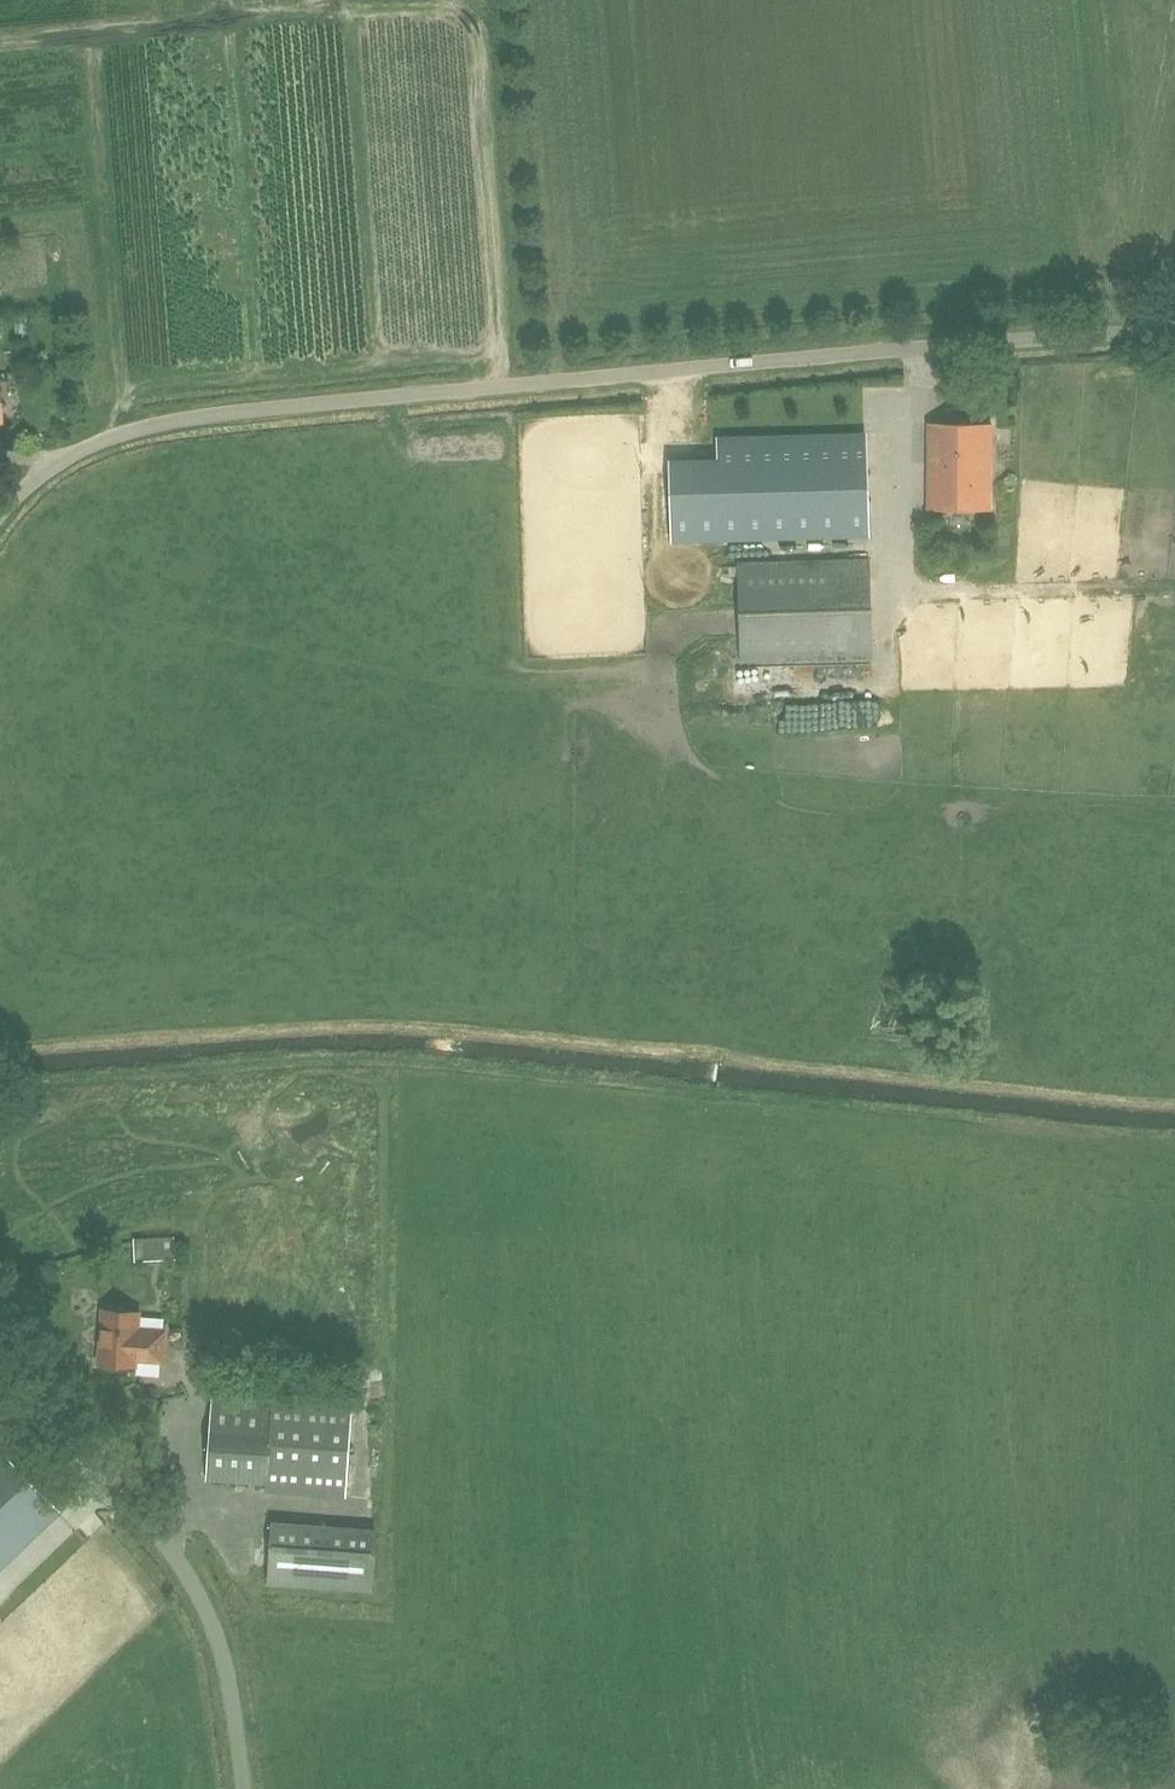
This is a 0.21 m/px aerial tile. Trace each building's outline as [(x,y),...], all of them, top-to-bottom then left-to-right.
[(956,464),(991,464),(991,424),(927,424),(927,473),(956,473),(956,464)] [(719,474),(671,475),(672,541),(868,536),(867,505),(868,505),(867,470),(866,470),(865,439),(718,443),(719,474)] [(956,473),(927,473),(927,510),(991,510),(991,464),(956,464),(956,473)] [(741,663),(871,660),(869,561),(738,564),(741,663)] [(13,1106),(33,1105),(33,1090),(12,1091),(13,1106)] [(175,1259),(175,1236),(162,1237),(134,1237),(134,1259),(175,1259)] [(100,1312),(97,1366),(134,1368),(134,1362),(161,1363),(163,1332),(136,1331),(137,1314),(123,1313),(119,1309),(109,1309),(105,1312),(100,1312)] [(345,1496),(352,1400),(271,1395),(270,1401),(211,1397),(206,1481),(265,1485),(265,1491),(345,1496)] [(8,1459),(0,1467),(0,1568),(58,1512),(8,1459)] [(375,1532),(272,1525),(268,1582),(372,1589),(375,1532)]
